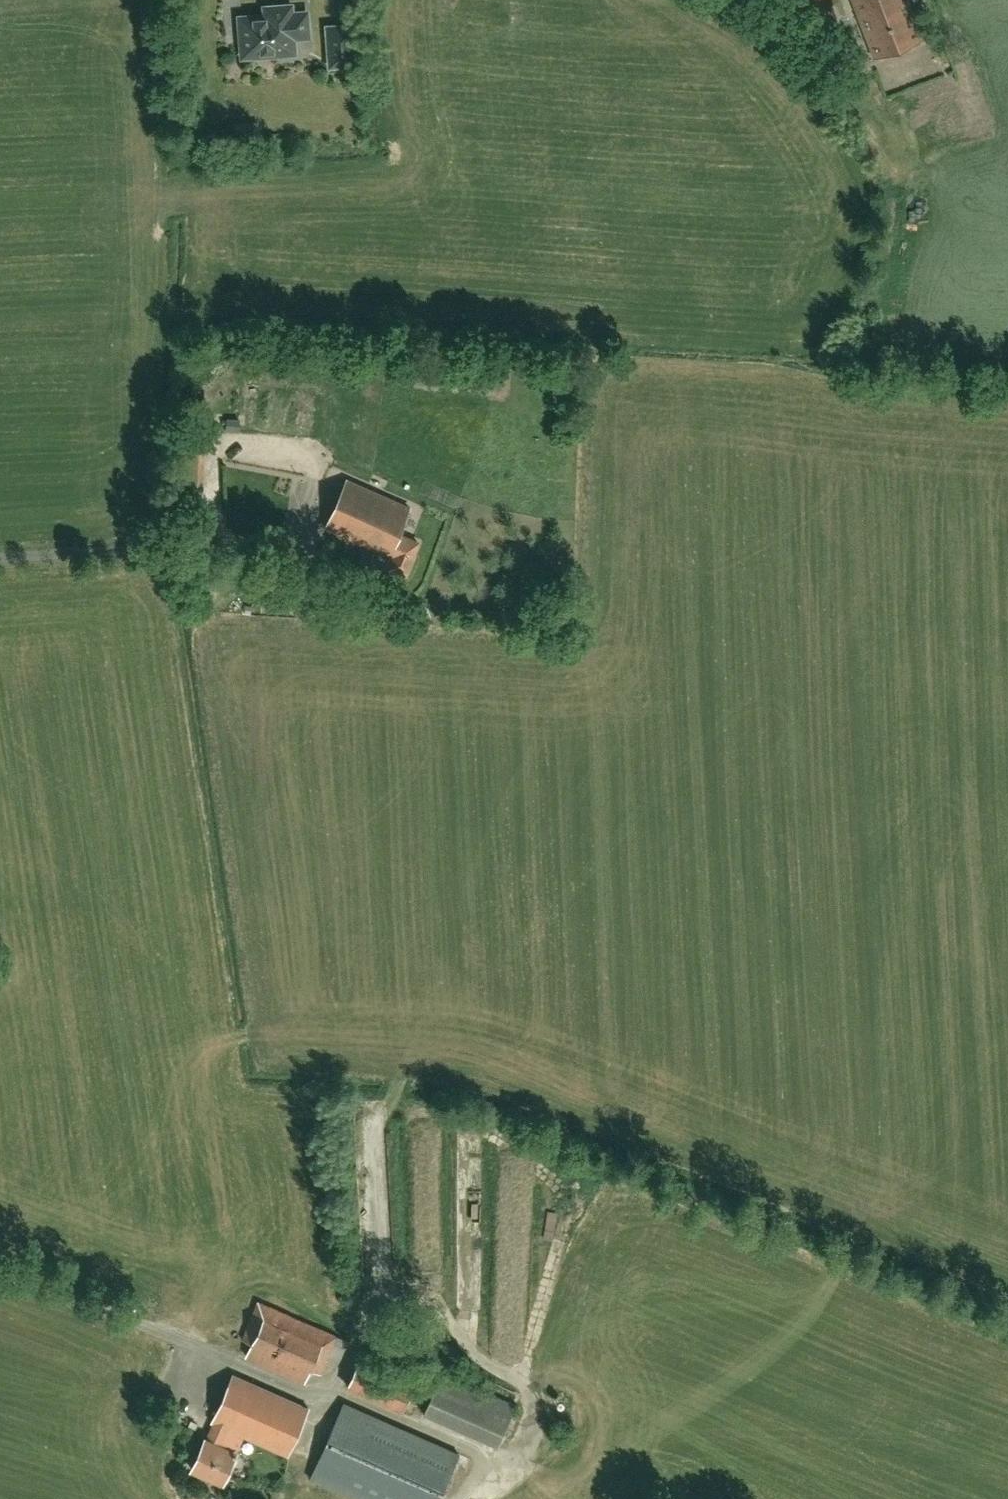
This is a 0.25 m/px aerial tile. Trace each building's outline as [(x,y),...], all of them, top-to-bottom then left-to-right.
[(906,0),(851,0),(872,55),(920,37),(906,0)] [(266,15),(239,17),(242,57),(295,53),(294,38),(309,37),(307,12),(292,13),(291,5),(265,7),(266,15)] [(324,24),(327,69),(358,67),(354,22),(324,24)] [(178,446),(178,461),(175,509),(203,511),(206,447),(178,446)] [(409,509),(347,481),(325,528),(393,559),(389,569),(405,576),(417,544),(397,535),(409,509)] [(252,1343),(246,1356),(303,1381),(310,1367),(321,1372),(327,1358),(338,1363),(347,1341),(335,1335),(257,1301),(242,1339),(252,1343)] [(347,1387),(402,1411),(418,1375),(363,1350),(347,1387)] [(425,1417),(499,1451),(520,1406),(446,1372),(425,1417)] [(287,1455),(308,1407),(233,1374),(212,1422),(213,1422),(205,1439),(204,1439),(191,1468),(223,1482),(236,1453),(235,1452),(243,1435),(287,1455)] [(358,1498),(439,1498),(459,1453),(344,1402),(310,1478),(358,1498)]
